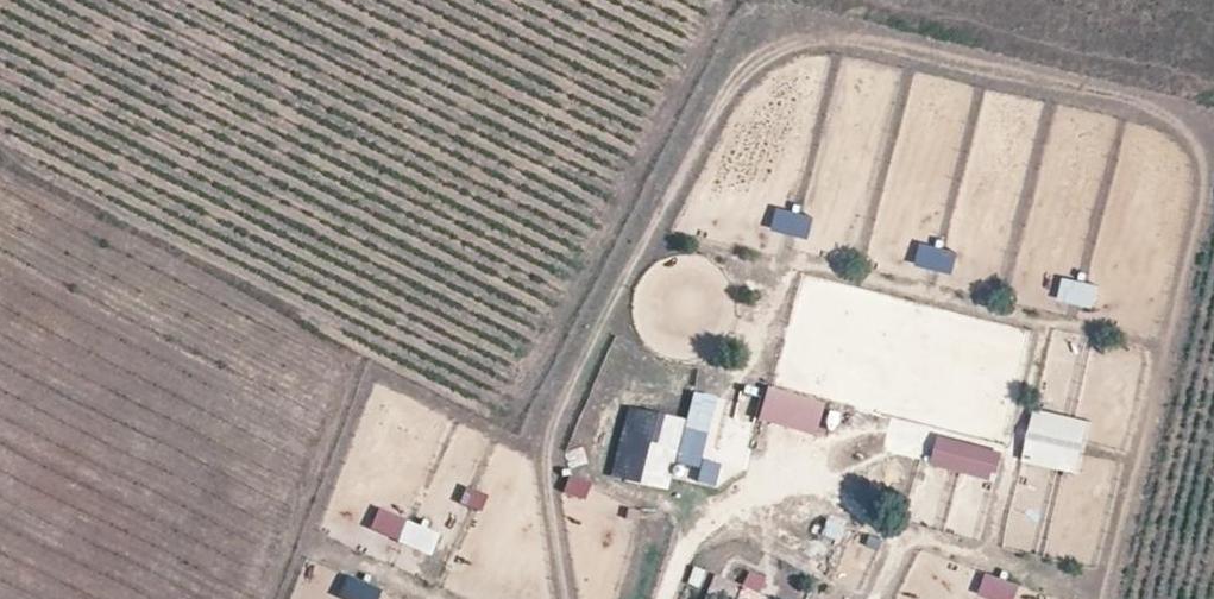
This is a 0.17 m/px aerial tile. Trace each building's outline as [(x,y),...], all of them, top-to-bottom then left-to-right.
[(775,208),(770,231),(808,239),(813,215),(775,208)] [(914,264),(950,276),(957,254),(921,242),(914,264)] [(1057,298),(1093,311),(1100,290),(1065,277),(1057,298)] [(765,390),(758,425),(818,437),(826,402),(765,390)] [(625,408),(610,481),(668,492),(672,474),(716,483),(720,464),(709,462),(722,398),(692,392),(686,420),(625,408)] [(1021,462),(1078,475),(1091,422),(1034,408),(1021,462)] [(996,481),(1003,451),(937,435),(929,465),(996,481)] [(563,494),(585,501),(591,483),(568,476),(563,494)] [(483,512),(487,492),(465,487),(461,507),(483,512)] [(430,559),(440,535),(378,507),(367,532),(430,559)] [(977,595),(987,598),(1016,598),(1021,586),(986,573),(977,595)] [(769,579),(746,574),(743,584),(712,577),(707,598),(764,598),(769,579)]
